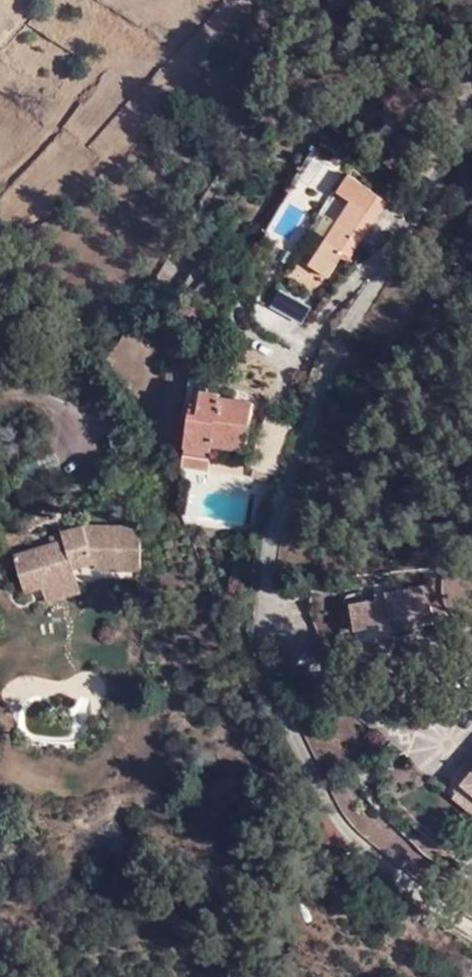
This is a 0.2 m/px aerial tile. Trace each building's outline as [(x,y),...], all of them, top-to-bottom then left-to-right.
[(349,256),(387,199),(339,164),(337,166),(317,152),(303,173),(333,195),(338,188),(354,199),(311,264),(328,275),(343,253),(349,256)] [(202,389),(200,403),(199,412),(191,412),(183,464),(209,468),(212,444),(213,436),(247,441),(254,401),(221,396),(221,393),(202,389)] [(199,412),(200,403),(193,403),(191,412),(199,412)] [(246,448),(247,441),(213,436),(212,444),(246,448)] [(63,541),(14,555),(22,584),(39,579),(69,570),(94,563),(94,569),(138,569),(138,526),(84,526),(61,533),(63,541)] [(76,592),(69,570),(39,579),(46,601),(76,592)] [(396,629),(394,623),(392,613),(434,604),(429,582),(388,592),(389,598),(355,606),(362,637),(396,629)] [(392,613),(394,623),(435,613),(434,604),(392,613)] [(471,773),(471,749),(450,775),(452,800),(471,816),(471,789),(464,783),(471,773)]
